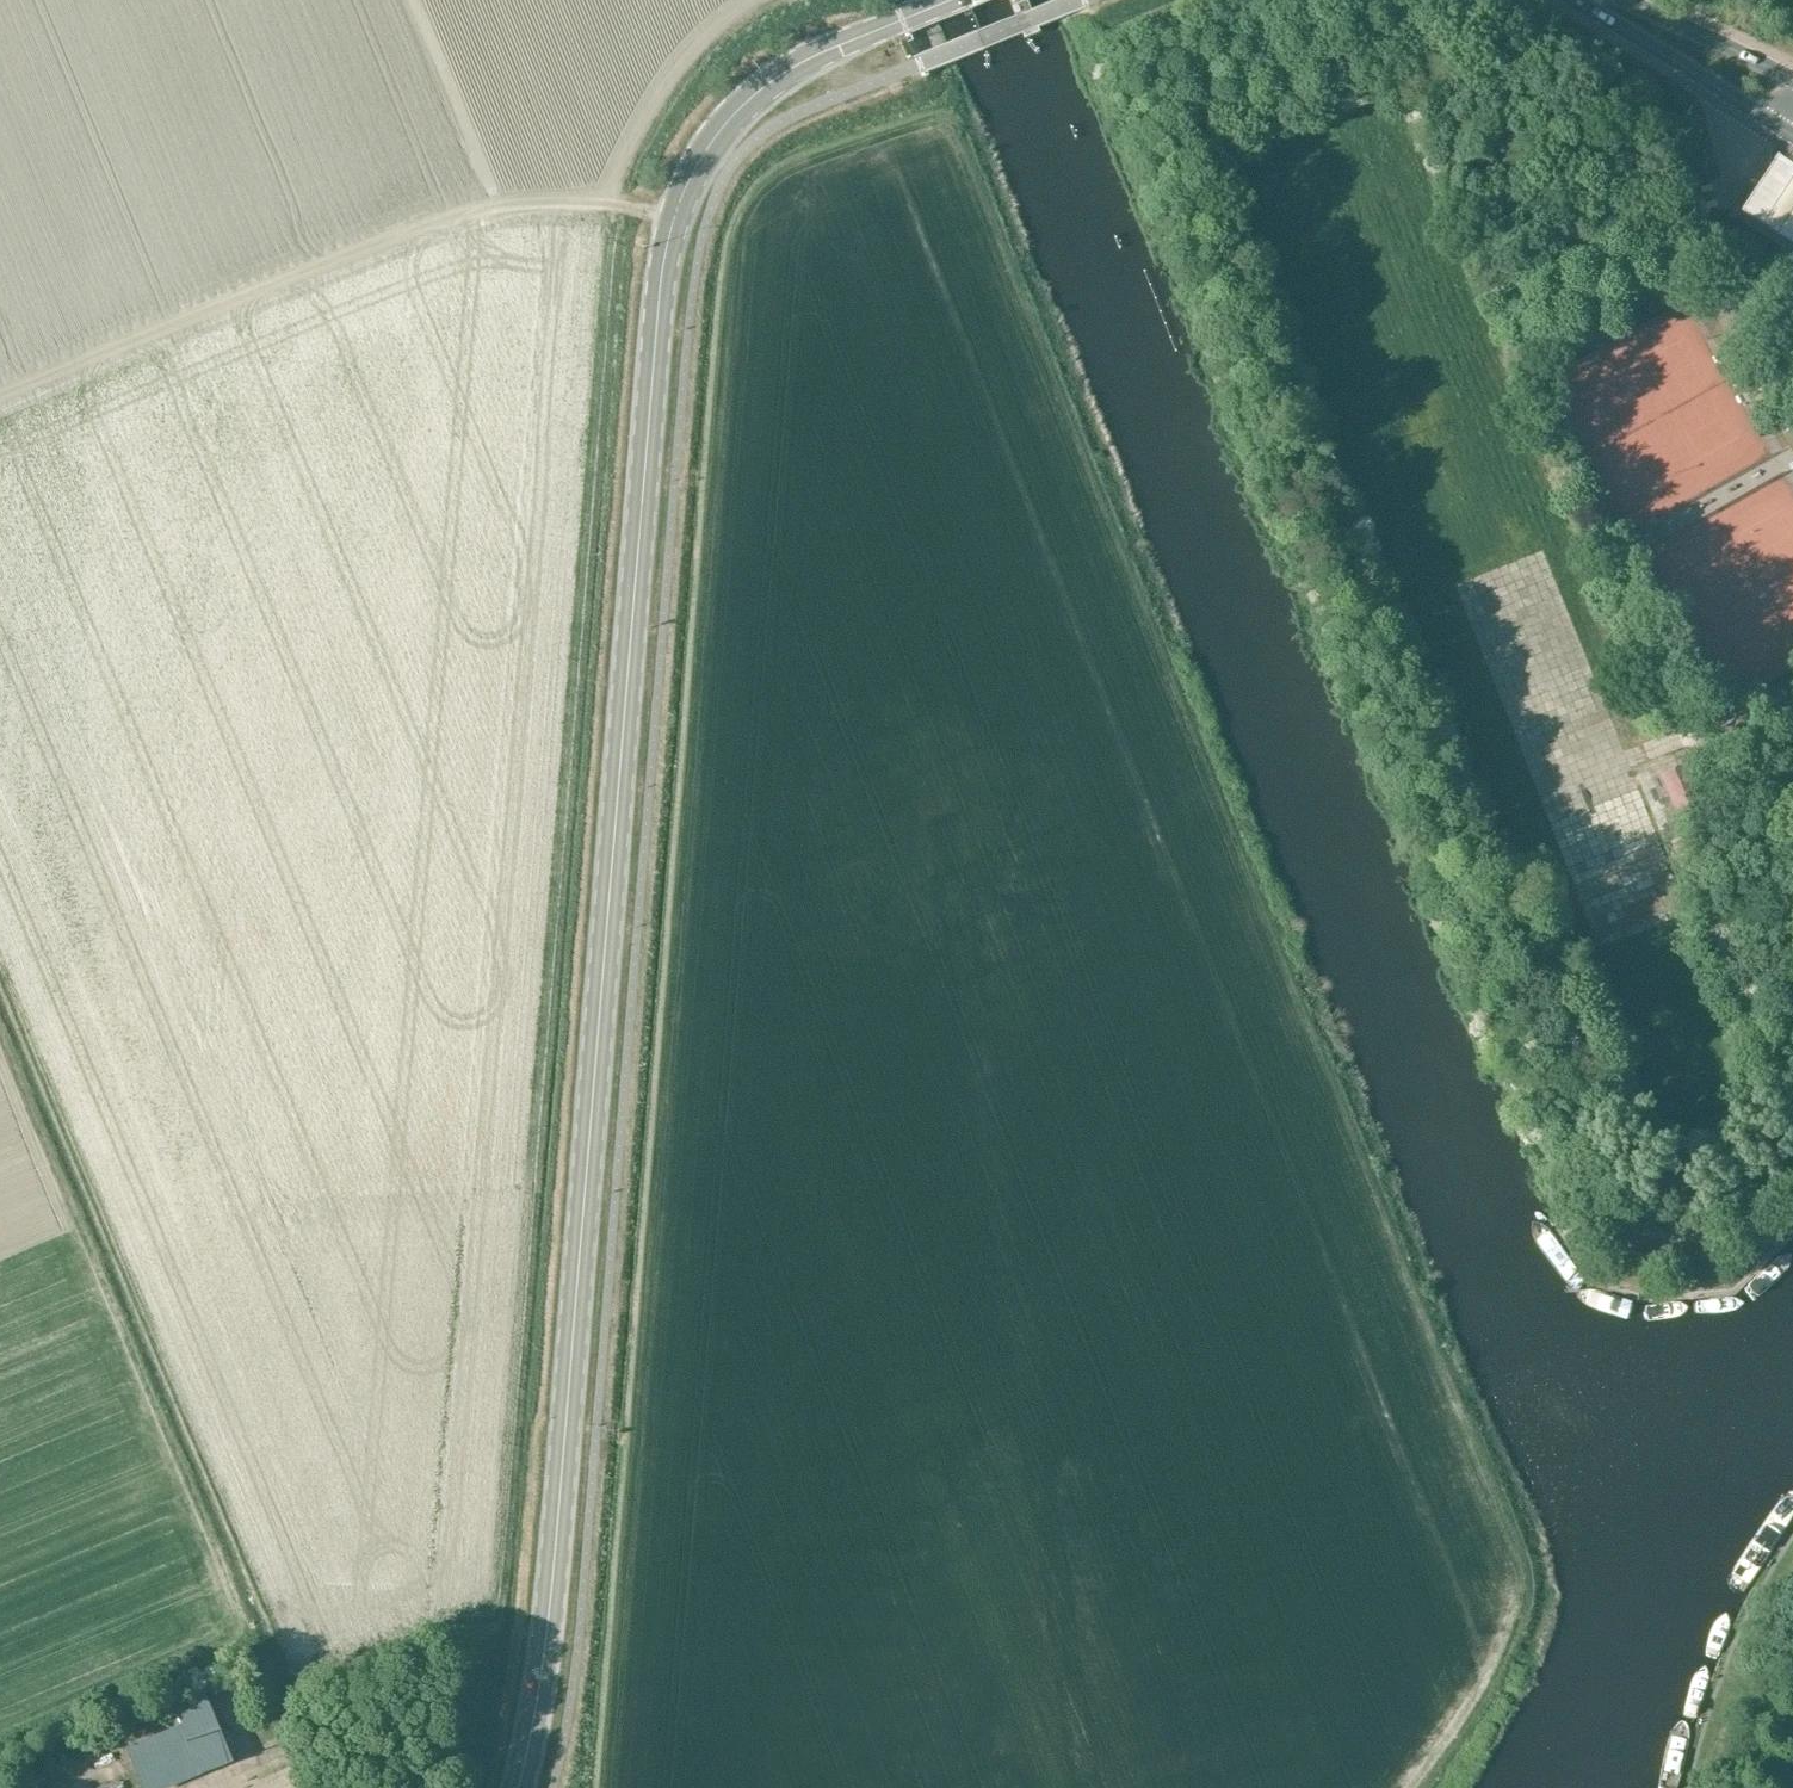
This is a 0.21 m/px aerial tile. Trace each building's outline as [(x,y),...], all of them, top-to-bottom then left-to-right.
[(1778,163),(1739,220),(1792,254),(1792,173),(1778,163)] [(208,1696),(177,1709),(184,1725),(205,1774),(235,1761),(214,1711),(208,1696)]
